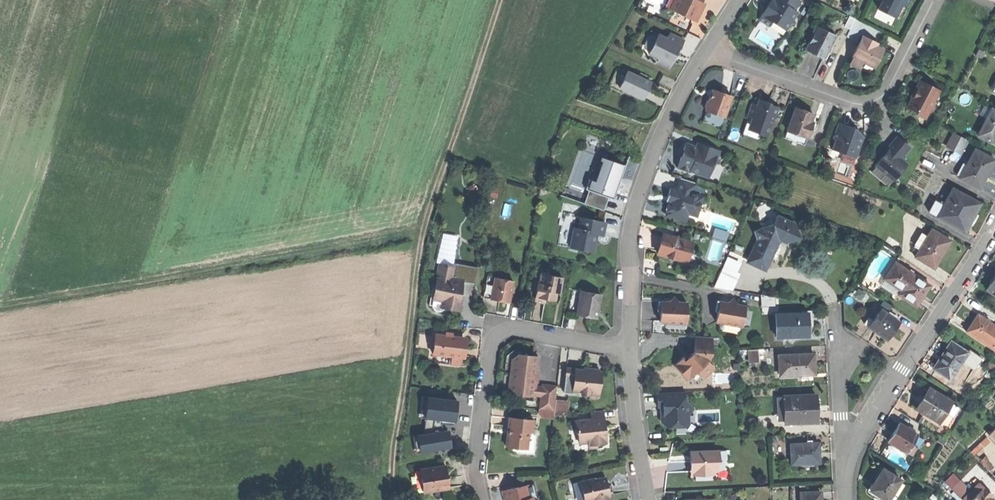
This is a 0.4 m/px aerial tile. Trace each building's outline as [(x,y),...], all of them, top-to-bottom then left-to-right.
[(694,20),(701,7),(698,6),(701,2),(701,0),(676,0),(675,2),(681,5),(677,12),(694,20)] [(770,26),(773,22),(782,27),(786,19),(791,22),(797,12),(794,10),(800,0),(774,0),(770,6),(768,4),(766,7),(761,8),(762,14),(758,19),(770,26)] [(882,1),(878,9),(889,14),(890,11),(897,14),(902,4),(906,6),(909,0),(885,0),(882,1)] [(672,10),(677,12),(681,5),(675,2),(672,10)] [(787,30),(791,22),(786,19),(782,27),(787,30)] [(820,22),(818,27),(825,30),(827,25),(820,22)] [(815,54),(824,58),(835,35),(825,30),(818,27),(816,26),(811,36),(812,37),(806,50),(815,54)] [(648,57),(657,61),(664,46),(679,52),(681,47),(684,40),(669,34),(667,39),(658,35),(648,57)] [(870,39),(863,36),(852,56),(862,61),(868,64),(874,67),(883,50),(876,46),(869,42),(870,39)] [(859,68),(862,61),(852,56),(849,63),(859,68)] [(620,88),(643,99),(647,91),(651,83),(627,72),(620,88)] [(927,84),(919,80),(915,88),(916,88),(913,95),(908,106),(917,111),(918,114),(934,110),(933,103),(938,91),(927,85),(927,84)] [(706,111),(725,117),(732,96),(714,90),(712,97),(711,99),(709,98),(708,101),(707,101),(706,104),(705,107),(707,108),(706,111)] [(757,106),(752,104),(748,116),(753,117),(750,124),(760,127),(758,133),(767,136),(777,107),(769,104),(769,102),(764,101),(759,99),(757,106)] [(787,131),(807,138),(813,122),(811,121),(813,113),(804,110),(795,107),(787,131)] [(990,108),(985,118),(987,119),(983,127),(979,136),(989,141),(994,132),(994,110),(990,108)] [(979,125),(983,127),(987,119),(985,118),(983,117),(979,125)] [(848,125),(839,122),(833,138),(836,139),(832,149),(855,157),(862,136),(856,128),(848,125)] [(748,129),(758,133),(760,127),(750,124),(748,129)] [(805,145),(807,138),(787,131),(784,138),(805,145)] [(952,148),(958,151),(965,138),(959,135),(952,148)] [(874,165),(893,180),(906,164),(900,159),(910,147),(897,137),(892,143),(874,165)] [(972,142),(965,138),(958,151),(965,155),(972,142)] [(690,171),(701,175),(703,169),(710,172),(713,162),(718,164),(722,151),(702,144),(697,148),(685,144),(683,150),(680,151),(679,153),(681,156),(679,162),(677,168),(689,172),(690,171)] [(994,159),(975,149),(966,165),(960,177),(979,188),(987,173),(994,159)] [(583,203),(603,210),(608,197),(613,199),(618,183),(625,164),(606,158),(599,181),(589,177),(585,188),(588,189),(583,203)] [(956,175),(960,177),(966,165),(962,163),(956,175)] [(888,186),(893,180),(874,165),(870,171),(888,186)] [(665,214),(685,220),(687,212),(688,210),(690,205),(695,206),(698,207),(702,196),(692,193),(695,182),(680,178),(677,188),(673,187),(673,189),(670,188),(668,194),(666,199),(670,201),(669,203),(666,204),(665,207),(667,210),(665,214)] [(928,212),(964,231),(971,217),(979,202),(952,188),(943,205),(934,201),(928,212)] [(696,215),(698,207),(695,206),(690,205),(688,210),(687,212),(696,215)] [(752,261),(769,268),(774,258),(782,238),(790,241),(803,236),(798,221),(781,214),(777,222),(758,229),(761,240),(752,261)] [(573,228),(570,248),(594,252),(596,240),(593,239),(594,234),(597,235),(602,236),(605,222),(580,218),(579,229),(573,228)] [(914,257),(933,268),(941,255),(950,240),(931,229),(927,236),(919,248),(917,252),(914,257)] [(916,246),(919,248),(927,236),(922,233),(915,245),(916,246)] [(660,244),(657,253),(668,256),(670,261),(675,258),(686,261),(687,257),(692,254),(689,249),(691,242),(678,239),(677,235),(674,237),(662,234),(660,244)] [(441,262),(438,274),(454,277),(456,265),(441,262)] [(929,285),(894,262),(884,278),(901,289),(898,294),(915,306),(923,294),(929,285)] [(714,285),(731,288),(738,272),(723,266),(714,285)] [(542,302),(546,303),(547,298),(556,300),(558,289),(562,287),(564,276),(544,272),(542,282),(539,282),(536,301),(542,302)] [(454,277),(438,274),(435,290),(438,291),(436,299),(446,302),(445,307),(460,310),(463,299),(461,298),(458,298),(460,290),(462,291),(465,280),(454,277)] [(994,295),(994,275),(992,280),(986,289),(994,295)] [(485,298),(492,299),(495,277),(488,276),(485,298)] [(500,300),(511,302),(514,280),(495,277),(492,299),(500,300)] [(881,283),(898,294),(901,289),(884,278),(881,283)] [(588,316),(598,318),(602,293),(582,290),(578,314),(588,316)] [(658,305),(658,310),(661,310),(661,322),(666,322),(687,323),(688,301),(679,301),(675,295),(669,300),(659,300),(658,305)] [(776,305),(776,297),(763,296),(763,304),(776,305)] [(717,306),(716,311),(719,311),(717,322),(724,324),(739,326),(742,327),(745,309),(746,305),(738,304),(735,298),(729,302),(718,300),(717,306)] [(442,311),(445,307),(446,302),(436,299),(433,299),(432,304),(434,309),(442,311)] [(752,310),(745,309),(742,327),(749,328),(752,310)] [(893,332),(900,322),(881,310),(874,321),(870,327),(888,339),(893,332)] [(779,315),(780,337),(810,335),(810,329),(810,325),(809,313),(779,315)] [(967,330),(994,350),(994,325),(978,314),(972,322),(967,330)] [(865,324),(870,327),(874,321),(869,318),(865,324)] [(737,333),(739,326),(724,324),(723,331),(737,333)] [(437,354),(462,356),(463,347),(465,336),(437,333),(434,353),(437,354)] [(709,360),(709,354),(712,354),(712,336),(696,336),(696,350),(691,354),(693,356),(689,360),(687,358),(685,356),(680,361),(675,365),(684,374),(688,370),(693,375),(699,370),(705,377),(715,367),(709,360)] [(933,368),(950,379),(955,371),(959,364),(967,352),(951,341),(941,356),(933,368)] [(750,362),(760,362),(759,348),(749,349),(750,362)] [(775,356),(781,356),(785,355),(784,348),(774,348),(775,356)] [(515,393),(542,396),(543,386),(536,385),(537,380),(529,379),(530,369),(538,370),(540,356),(520,353),(514,358),(512,372),(510,387),(515,393)] [(461,364),(462,356),(437,354),(436,361),(461,364)] [(785,355),(781,356),(783,376),(817,373),(816,354),(785,355)] [(585,369),(567,367),(566,378),(575,379),(574,389),(583,390),(582,392),(600,394),(602,371),(596,370),(596,368),(590,367),(586,367),(585,369)] [(537,380),(538,370),(530,369),(529,379),(537,380)] [(689,379),(693,375),(688,370),(684,374),(689,379)] [(544,383),(543,386),(542,396),(541,408),(555,410),(558,385),(544,383)] [(916,407),(938,421),(950,401),(927,388),(921,398),(916,407)] [(687,391),(658,391),(658,405),(664,405),(664,408),(664,411),(666,411),(666,415),(662,421),(667,427),(676,427),(676,422),(689,422),(689,414),(695,408),(687,400),(687,391)] [(818,408),(817,394),(785,396),(785,397),(780,398),(780,415),(786,415),(786,422),(818,420),(818,408)] [(429,396),(424,433),(442,430),(443,418),(456,419),(459,400),(429,396)] [(593,418),(576,419),(577,432),(579,432),(580,442),(590,442),(597,441),(597,443),(606,443),(606,439),(607,439),(606,429),(605,416),(603,417),(593,418)] [(509,431),(508,447),(520,448),(521,446),(529,446),(530,432),(536,432),(536,427),(537,420),(510,418),(510,426),(513,427),(512,432),(509,431)] [(892,433),(887,442),(905,452),(908,448),(916,434),(897,423),(892,433)] [(540,427),(536,427),(536,432),(530,432),(529,446),(521,446),(520,448),(520,454),(537,455),(540,427)] [(418,434),(421,452),(453,446),(450,429),(442,430),(424,433),(418,434)] [(976,455),(991,442),(987,437),(972,450),(976,455)] [(820,443),(793,444),(794,463),(821,461),(821,453),(820,443)] [(719,450),(694,451),(694,461),(691,461),(691,465),(692,471),(694,471),(713,470),(717,470),(717,460),(720,460),(719,450)] [(424,492),(449,488),(448,477),(446,465),(420,469),(424,492)] [(869,490),(886,499),(890,499),(893,495),(902,480),(882,468),(875,479),(869,490)] [(595,477),(581,480),(585,499),(588,499),(595,498),(595,499),(612,499),(614,496),(613,490),(609,486),(608,484),(606,485),(605,481),(608,481),(607,476),(595,478),(595,477)] [(909,485),(902,480),(893,495),(900,499),(909,485)] [(970,489),(974,494),(980,487),(976,483),(970,489)] [(991,496),(993,494),(983,484),(980,487),(974,494),(968,499),(994,499),(991,496)] [(506,499),(507,499),(509,499),(513,499),(533,499),(532,497),(528,498),(525,486),(504,490),(506,499)] [(964,499),(968,499),(974,494),(970,489),(962,498),(964,499)] [(803,492),(803,499),(823,499),(823,491),(803,492)]
